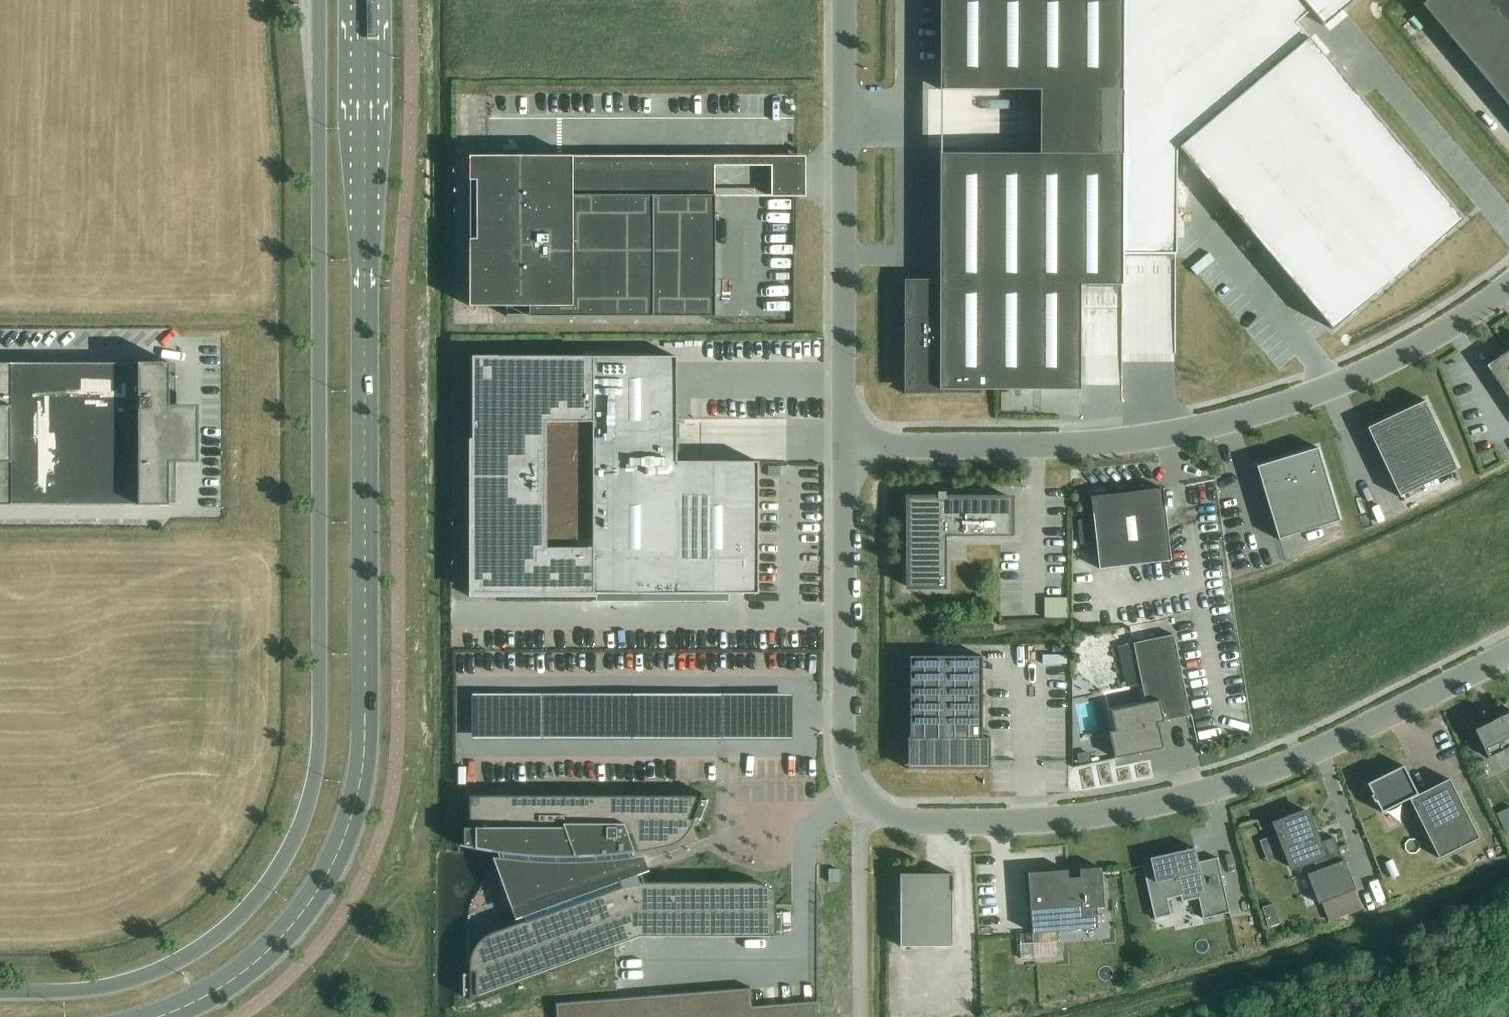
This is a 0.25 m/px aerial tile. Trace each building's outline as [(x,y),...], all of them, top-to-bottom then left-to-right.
[(907,395),(980,395),(980,390),(1080,391),(1081,285),(1123,286),(1123,254),(1176,254),(1176,151),(1332,331),(1462,221),(1296,24),(1310,11),(1323,27),(1355,0),(941,0),(940,91),(1040,91),(1040,154),(940,154),(940,283),(907,283),(907,395)] [(1422,5),(1508,109),(1508,0),(1428,0),(1422,5)] [(571,149),(571,157),(548,158),(548,157),(470,157),(470,307),(529,307),(529,317),(715,317),(715,196),(573,196),(573,158),(573,149),(571,149)] [(805,157),(573,158),(573,196),(715,196),(714,173),(771,172),(771,199),(805,200),(805,157)] [(1508,400),(1508,351),(1486,366),(1508,400)] [(759,594),(759,462),(677,462),(677,357),(499,358),(472,357),(472,595),(717,594),(729,594),(759,594)] [(170,506),(170,463),(199,463),(199,407),(170,407),(170,364),(0,364),(0,506),(170,506)] [(1368,428),(1400,498),(1401,497),(1401,496),(1457,470),(1425,402),(1426,402),(1426,401),(1368,428)] [(703,435),(725,435),(725,418),(703,418),(703,435)] [(1257,467),(1279,541),(1280,540),(1280,539),(1340,521),(1318,450),(1319,449),(1319,448),(1257,467)] [(768,467),(768,476),(780,477),(780,467),(768,467)] [(1091,497),(1093,514),(1099,570),(1171,561),(1165,505),(1163,489),(1091,497)] [(945,588),(945,590),(947,590),(947,537),(1014,537),(1014,536),(1012,536),(1012,499),(908,499),(908,588),(945,588)] [(717,594),(717,603),(729,603),(729,594),(717,594)] [(1109,733),(1115,759),(1164,749),(1159,728),(1158,727),(1157,724),(1191,717),(1174,635),(1118,647),(1125,679),(1140,675),(1146,704),(1111,711),(1115,731),(1109,733)] [(908,770),(991,770),(991,738),(983,738),(983,657),(910,657),(910,738),(908,738),(908,770)] [(1474,730),(1488,759),(1508,749),(1508,713),(1474,730)] [(1088,753),(1078,755),(1080,764),(1090,762),(1088,753)] [(1404,766),(1368,784),(1373,795),(1372,796),(1375,803),(1377,802),(1382,813),(1410,799),(1439,859),(1479,838),(1450,779),(1418,795),(1404,766)] [(460,845),(460,847),(479,851),(493,853),(501,854),(504,860),(526,921),(493,933),(488,936),(485,937),(481,941),(479,943),(475,948),(474,950),(472,955),(470,961),(470,967),(470,971),(470,974),(464,976),(464,996),(470,994),(470,1001),(471,1001),(471,993),(475,992),(475,997),(550,970),(640,937),(776,937),(776,933),(781,933),(781,914),(776,914),(776,894),(781,897),(782,896),(776,892),(769,888),(762,885),(755,884),(748,883),(639,883),(634,869),(629,854),(638,853),(667,847),(672,845),(674,845),(680,842),(684,838),(688,834),(691,829),(693,824),(695,820),(700,820),(707,801),(701,801),(701,802),(696,801),(697,797),(694,797),(694,796),(608,796),(608,797),(579,797),(579,796),(469,796),(469,812),(470,812),(470,829),(465,829),(465,846),(460,845)] [(1496,814),(1505,833),(1508,831),(1508,808),(1496,814)] [(1275,824),(1292,869),(1313,861),(1317,871),(1307,875),(1319,905),(1356,890),(1345,861),(1343,861),(1334,838),(1320,844),(1307,812),(1275,824)] [(1152,865),(1143,867),(1155,920),(1172,916),(1168,900),(1181,897),(1182,903),(1199,899),(1203,919),(1230,913),(1217,858),(1198,863),(1195,849),(1150,859),(1152,865)] [(1105,908),(1102,868),(1080,870),(1080,878),(1069,879),(1068,871),(1028,874),(1032,933),(1098,929),(1097,909),(1105,908)] [(900,875),(900,892),(901,892),(901,948),(953,948),(953,892),(953,875),(900,875)] [(556,1004),(557,1016),(688,1016),(686,993),(556,1004)]
